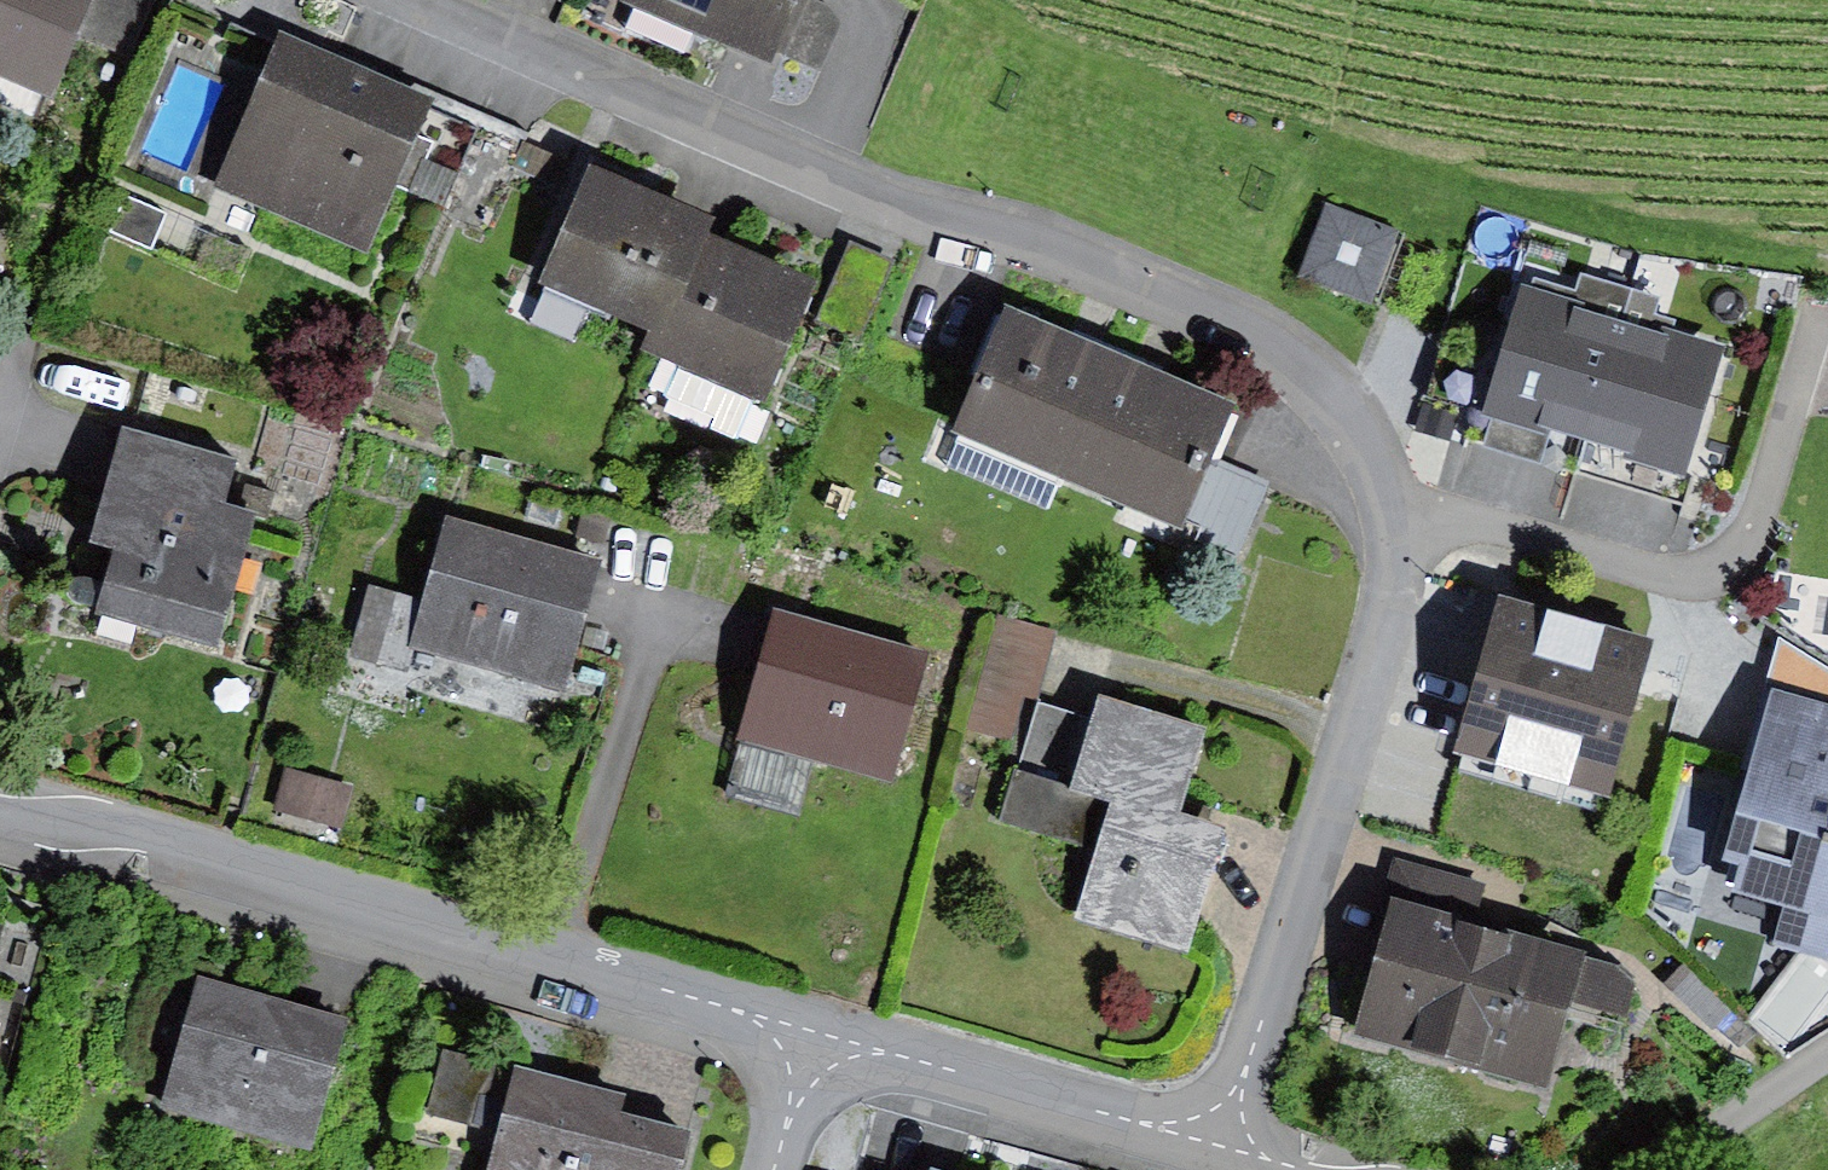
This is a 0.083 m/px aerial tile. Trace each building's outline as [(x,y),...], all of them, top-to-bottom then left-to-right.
[(34,122),(75,32),(89,0),(0,0),(0,106),(34,122)] [(75,32),(131,57),(156,0),(89,0),(75,32)] [(624,1),(767,61),(772,49),(793,0),(625,0),(624,1)] [(772,49),(822,70),(841,22),(830,5),(819,0),(793,0),(772,49)] [(432,96),(279,30),(213,181),(366,248),(393,185),(432,96)] [(480,117),(432,96),(393,185),(442,206),(480,117)] [(653,327),(695,225),(701,217),(588,168),(537,283),(545,287),(529,322),(569,339),(587,298),(653,327)] [(104,230),(149,248),(164,213),(119,194),(104,230)] [(1397,229),(1322,199),(1292,273),(1368,303),(1397,229)] [(695,225),(653,327),(641,356),(675,370),(664,396),(709,415),(703,430),(740,445),(754,410),(765,414),(822,277),(695,225)] [(1593,447),(1638,286),(1580,268),(1576,283),(1556,277),(1563,252),(1530,242),(1478,416),(1593,447)] [(1687,473),(1723,345),(1671,330),(1675,317),(1654,312),(1660,292),(1638,286),(1593,447),(1687,473)] [(1057,472),(1112,348),(1003,301),(949,425),(1057,472)] [(1212,458),(1236,403),(1112,348),(1057,472),(1181,527),(1185,518),(1212,458)] [(231,463),(106,427),(73,543),(102,551),(83,617),(200,650),(225,560),(236,563),(249,518),(218,509),(231,463)] [(1270,484),(1212,458),(1185,518),(1215,531),(1208,545),(1237,558),(1270,484)] [(598,560),(447,517),(423,600),(411,645),(562,688),(598,560)] [(411,645),(423,600),(369,584),(348,657),(403,673),(411,645)] [(1652,637),(1497,595),(1455,749),(1610,791),(1652,637)] [(1056,628),(1002,612),(970,724),(1011,736),(1023,691),(1037,695),(1056,628)] [(916,659),(764,622),(733,750),(885,787),(916,659)] [(1770,677),(1827,696),(1827,667),(1781,636),(1770,677)] [(1827,817),(1827,702),(1773,686),(1721,861),(1739,866),(1732,889),(1801,909),(1827,817)] [(1202,728),(1098,695),(1090,720),(1040,704),(1002,820),(1097,850),(1075,918),(1183,953),(1224,829),(1174,813),(1202,728)] [(285,765),(274,805),(337,823),(349,783),(285,765)] [(1801,909),(1792,945),(1827,955),(1827,817),(1801,909)] [(1476,890),(1388,867),(1342,1040),(1536,1091),(1559,1007),(1614,1021),(1627,972),(1466,930),(1476,890)] [(1684,963),(1666,982),(1714,1027),(1732,1008),(1684,963)] [(338,1024),(188,986),(155,1115),(306,1152),(338,1024)] [(430,1057),(415,1125),(476,1138),(469,1169),(670,1169),(678,1143),(615,1126),(610,1096),(430,1057)] [(938,1158),(935,1169),(981,1169),(938,1158)]
